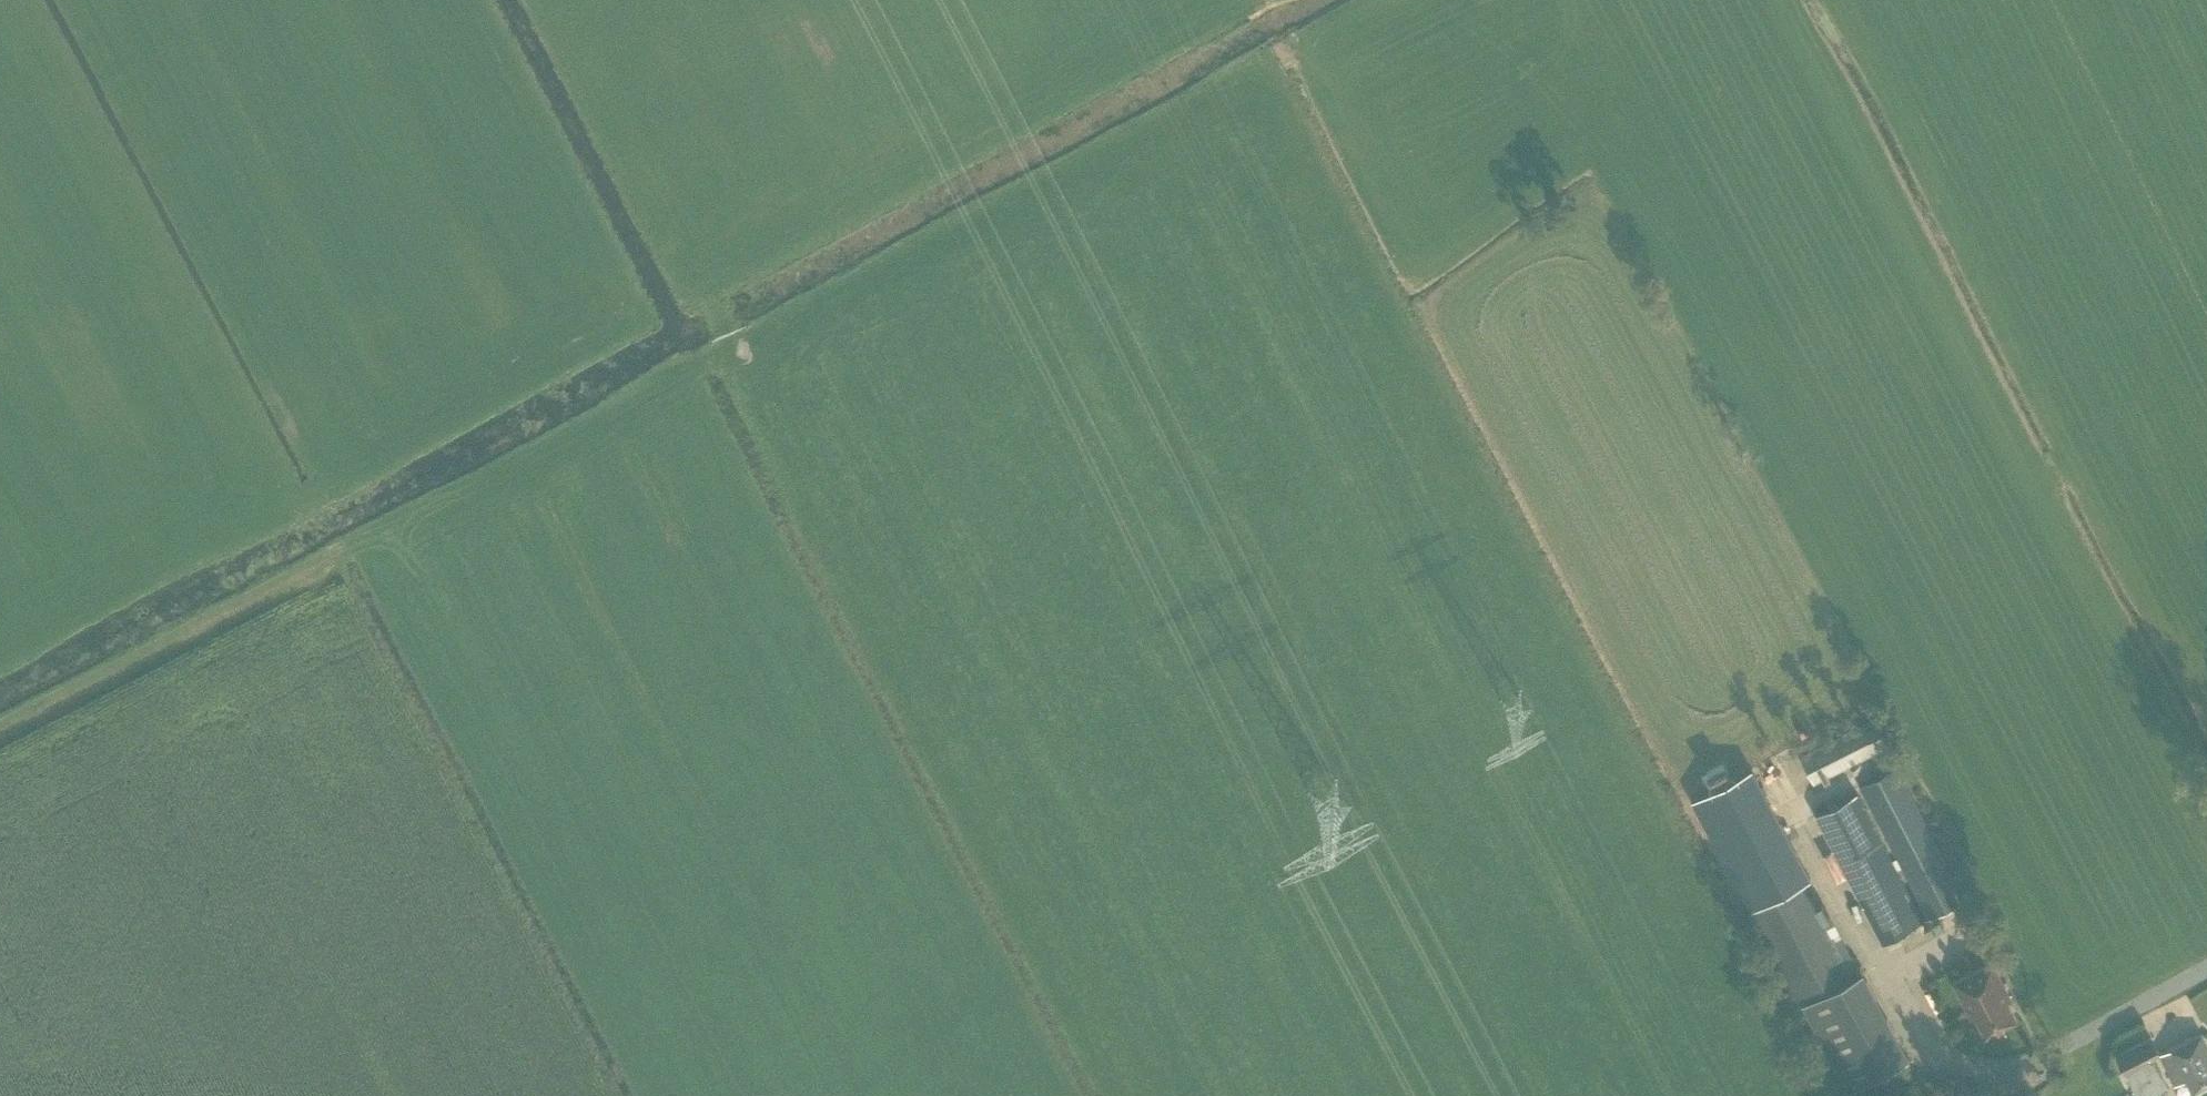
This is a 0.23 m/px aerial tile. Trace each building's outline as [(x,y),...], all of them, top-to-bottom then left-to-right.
[(1751,763),(1693,796),(1752,901),(1799,875),(1810,869),(1751,763)] [(1899,772),(1864,790),(1930,918),(1966,899),(1899,772)] [(1881,836),(1870,814),(1829,836),(1840,857),(1838,858),(1882,941),(1924,918),(1882,836),(1881,836)] [(1853,975),(1799,875),(1752,901),(1801,1000),(1853,975)] [(2012,995),(1993,958),(1951,979),(1971,1017),(1975,1015),(1985,1035),(2019,1017),(2008,997),(2012,995)] [(1864,969),(1853,975),(1801,1000),(1848,1089),(1910,1056),(1864,969)] [(2201,1032),(2160,1054),(2175,1083),(2187,1077),(2194,1090),(2206,1083),(2206,1043),(2201,1032)] [(2160,1049),(2152,1034),(2112,1054),(2122,1073),(2155,1056),(2153,1053),(2160,1049)]
